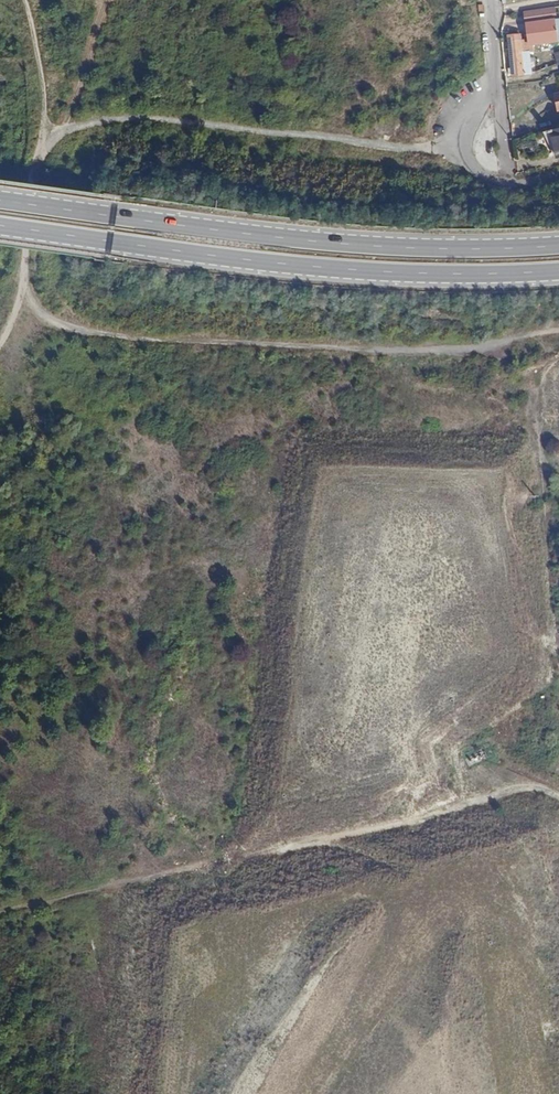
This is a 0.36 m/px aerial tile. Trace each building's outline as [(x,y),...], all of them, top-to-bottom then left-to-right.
[(525,13),(526,21),(554,17),(555,20),(558,19),(558,8),(525,13)] [(554,17),(526,21),(530,47),(558,44),(555,20),(554,17)] [(520,32),(508,33),(514,73),(533,71),(530,53),(523,54),(520,32)]
